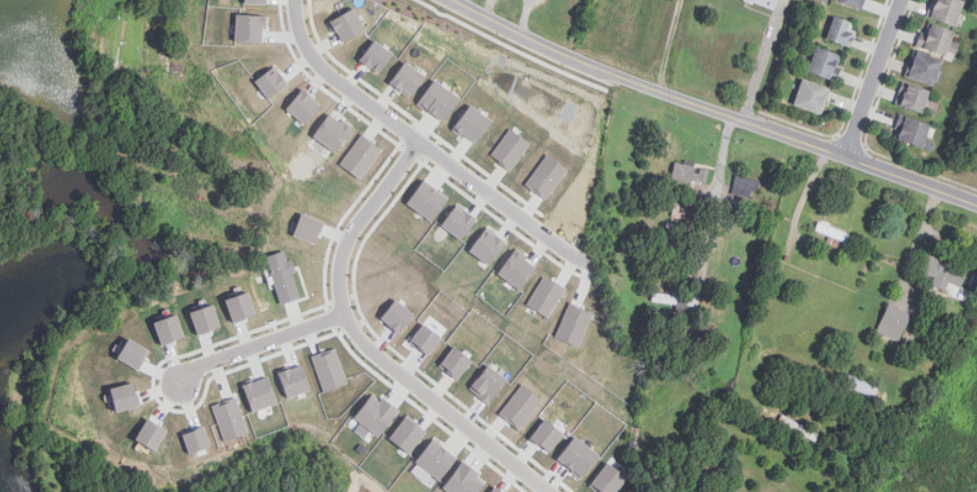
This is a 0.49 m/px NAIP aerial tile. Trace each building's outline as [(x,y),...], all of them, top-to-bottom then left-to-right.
[(776,9),(779,0),(747,0),(776,9)] [(864,9),(866,0),(832,0),(864,9)] [(928,16),(956,27),(965,3),(957,0),(934,0),(928,16)] [(342,41),(365,28),(354,7),(327,22),(333,33),(336,31),(342,41)] [(234,40),(261,42),(262,30),(266,30),(267,15),(235,13),(234,40)] [(849,31),(851,23),(834,17),(826,39),(851,47),(856,33),(849,31)] [(918,47),(948,55),(955,31),(925,23),(918,47)] [(359,59),(378,73),(393,53),(374,39),(359,59)] [(834,81),(842,56),(815,48),(808,73),(834,81)] [(936,86),(943,60),(916,52),(909,78),(936,86)] [(425,75),(405,60),(389,81),(409,96),(425,75)] [(254,80),(267,98),(287,83),(274,65),(254,80)] [(417,104),(444,120),(459,95),(432,79),(417,104)] [(830,88),(803,80),(794,106),(821,115),(830,88)] [(895,104),(923,114),(931,92),(903,82),(895,104)] [(285,108),(305,124),(321,103),(302,88),(285,108)] [(491,119),(469,103),(452,127),(474,143),(491,119)] [(351,128),(329,112),(312,135),(334,151),(351,128)] [(932,128),(905,116),(896,138),(923,149),(932,128)] [(510,169),(530,142),(509,127),(490,155),(510,169)] [(340,166),(363,179),(381,146),(359,133),(340,166)] [(545,199),(567,169),(547,153),(524,183),(545,199)] [(672,178),(706,184),(709,167),(675,161),(672,178)] [(755,199),(759,180),(736,175),(732,194),(755,199)] [(448,196),(422,179),(406,203),(432,220),(448,196)] [(461,240),(476,218),(455,204),(440,226),(461,240)] [(690,208),(676,204),(673,216),(687,219),(690,208)] [(314,243),(323,221),(301,212),(292,235),(314,243)] [(849,233),(819,222),(816,230),(846,241),(849,233)] [(506,242),(486,227),(469,250),(488,265),(506,242)] [(280,304),(301,298),(288,250),(266,255),(280,304)] [(535,264),(512,250),(497,274),(520,288),(535,264)] [(961,287),(967,269),(929,256),(923,273),(934,277),(932,283),(947,289),(949,282),(961,287)] [(526,304),(548,317),(565,289),(543,275),(526,304)] [(255,314),(247,291),(225,298),(232,321),(255,314)] [(697,306),(697,296),(653,294),(652,302),(677,303),(677,312),(687,312),(687,306),(697,306)] [(380,318),(398,332),(414,312),(395,298),(380,318)] [(877,331),(900,341),(912,314),(889,303),(877,331)] [(196,334),(219,327),(212,304),(189,311),(196,334)] [(556,336),(578,345),(585,327),(590,315),(568,306),(556,336)] [(154,320),(160,343),(183,338),(177,314),(154,320)] [(410,340),(428,354),(441,337),(422,323),(410,340)] [(138,369),(149,349),(127,337),(116,357),(138,369)] [(439,364),(456,379),(472,360),(454,345),(439,364)] [(347,383),(336,347),(311,355),(323,391),(347,383)] [(286,397),(310,390),(302,364),(278,371),(286,397)] [(488,403),(507,378),(487,364),(469,389),(488,403)] [(869,396),(874,385),(848,375),(844,386),(869,396)] [(277,403),(268,376),(242,384),(251,411),(277,403)] [(115,411),(139,405),(133,382),(109,388),(115,411)] [(522,428),(541,396),(519,383),(500,415),(522,428)] [(377,435),(399,410),(383,396),(378,401),(371,395),(353,416),(360,422),(354,429),(363,437),(370,429),(377,435)] [(248,433),(235,396),(211,405),(224,441),(248,433)] [(805,425),(782,414),(778,422),(815,440),(821,428),(806,421),(805,425)] [(388,437),(408,453),(426,431),(406,415),(388,437)] [(134,440),(156,450),(166,428),(145,418),(134,440)] [(563,433),(544,418),(530,437),(549,451),(563,433)] [(189,453),(209,446),(202,425),(181,433),(189,453)] [(581,477),(599,454),(575,435),(557,458),(581,477)] [(439,480),(456,457),(433,438),(409,469),(425,481),(431,473),(439,480)] [(462,459),(442,488),(448,491),(476,491),(483,482),(477,478),(480,473),(469,466),(470,465),(462,459)] [(606,462),(589,484),(600,491),(615,491),(627,477),(606,462)]
